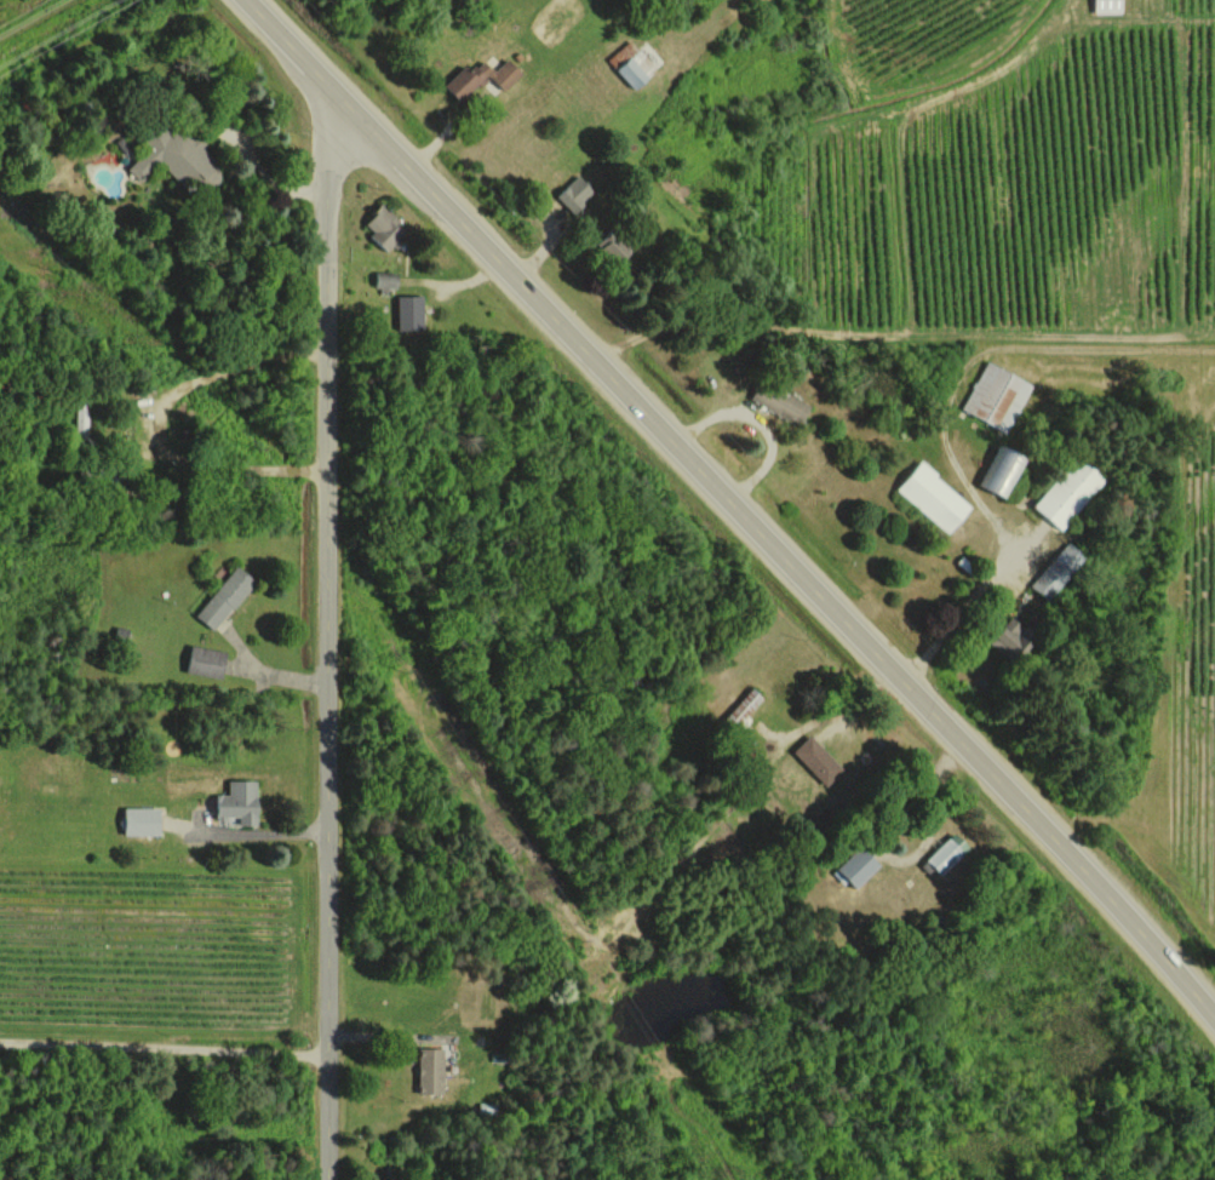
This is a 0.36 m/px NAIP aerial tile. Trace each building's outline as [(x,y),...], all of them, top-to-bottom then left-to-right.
[(1122,0),(1095,0),(1095,13),(1123,12),(1122,0)] [(607,60),(634,90),(650,75),(646,69),(652,63),(629,39),(607,60)] [(463,65),(444,85),(462,102),(489,75),(503,90),(521,72),(507,58),(495,70),(482,58),(469,71),(463,65)] [(158,160),(183,185),(193,174),(208,189),(224,171),(200,148),(206,142),(193,129),(185,138),(173,126),(167,132),(162,126),(124,166),(139,180),(158,160)] [(125,156),(136,150),(127,133),(116,138),(125,156)] [(555,194),(571,212),(594,192),(578,174),(555,194)] [(362,226),(389,250),(408,229),(381,204),(362,226)] [(630,249),(610,227),(594,241),(614,264),(630,249)] [(396,289),(396,273),(375,272),(375,288),(396,289)] [(397,329),(422,329),(422,295),(397,295),(397,329)] [(1006,432),(1032,384),(987,359),(961,407),(1006,432)] [(1026,455),(999,442),(978,483),(1004,497),(1026,455)] [(1032,506),(1060,529),(1103,477),(1075,454),(1032,506)] [(947,533),(971,505),(920,460),(895,488),(947,533)] [(1085,557),(1068,541),(1028,583),(1045,599),(1085,557)] [(215,630),(255,579),(235,564),(196,616),(215,630)] [(988,641),(1012,663),(1035,636),(1012,615),(988,641)] [(186,671),(221,678),(226,652),(192,645),(186,671)] [(765,698),(752,687),(725,717),(737,728),(765,698)] [(793,751),(827,786),(844,770),(811,734),(793,751)] [(256,779),(228,780),(228,794),(215,794),(216,816),(239,815),(239,824),(257,824),(256,779)] [(124,834),(159,835),(160,808),(125,807),(124,834)] [(926,858),(940,874),(970,846),(956,831),(926,858)] [(855,887),(881,864),(862,844),(837,868),(855,887)] [(442,1048),(418,1047),(418,1092),(442,1092),(442,1048)]
